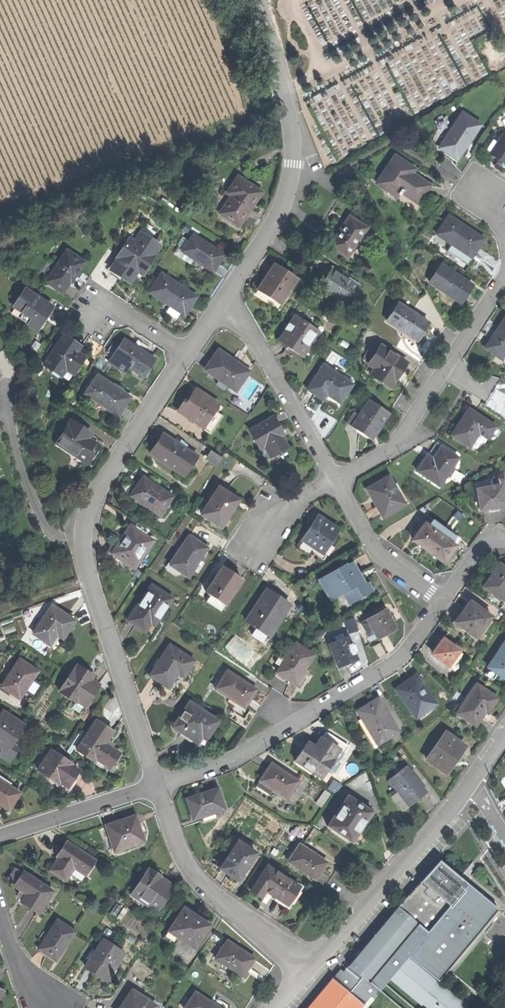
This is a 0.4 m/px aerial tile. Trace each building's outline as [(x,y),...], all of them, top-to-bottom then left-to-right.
[(461,112),(438,147),(454,157),(460,149),(466,139),(468,141),(479,124),(461,112)] [(434,120),(437,129),(449,126),(446,116),(434,120)] [(502,136),(491,154),(499,159),(500,158),(504,161),(504,138),(502,136)] [(401,192),(418,203),(423,194),(429,185),(411,173),(413,169),(393,156),(376,184),(396,196),(397,194),(399,195),(401,192)] [(219,212),(239,225),(249,210),(261,193),(238,177),(227,192),(231,195),(219,212)] [(329,245),(348,257),(367,227),(348,215),(338,231),(329,245)] [(453,242),(472,255),(482,239),(466,228),(448,216),(436,234),(451,244),(453,242)] [(119,274),(130,282),(138,270),(143,273),(155,254),(154,253),(160,244),(141,231),(135,241),(130,237),(118,256),(119,257),(111,269),(119,274)] [(182,251),(213,271),(218,263),(224,254),(193,234),(182,251)] [(47,281),(63,291),(69,282),(73,276),(75,277),(85,261),(67,249),(47,281)] [(259,289),(280,303),(296,277),(275,264),(266,277),(259,289)] [(429,282),(460,302),(465,294),(471,284),(440,265),(429,282)] [(315,285),(348,305),(350,301),(349,300),(359,285),(329,266),(326,271),(324,275),(322,274),(315,285)] [(162,273),(149,291),(165,302),(167,300),(172,303),(182,310),(183,311),(186,306),(188,303),(191,305),(196,297),(162,273)] [(46,315),(52,306),(25,288),(14,305),(24,312),(20,317),(38,329),(46,315)] [(403,329),(417,338),(422,330),(428,322),(398,302),(386,320),(402,331),(403,329)] [(176,318),(182,310),(172,303),(170,305),(166,312),(176,318)] [(291,347),(303,355),(319,331),(297,317),(291,326),(289,325),(279,340),(291,347)] [(485,347),(502,358),(504,353),(504,317),(494,333),(485,347)] [(10,345),(1,327),(0,328),(0,351),(10,345)] [(63,334),(45,364),(63,375),(67,368),(75,372),(85,355),(78,350),(81,345),(72,339),(63,334)] [(126,362),(143,374),(149,366),(154,359),(124,338),(113,354),(126,362)] [(371,374),(391,387),(400,372),(407,361),(381,345),(369,364),(375,368),(371,374)] [(206,369),(237,390),(251,371),(234,360),(220,349),(206,369)] [(122,368),(126,362),(113,354),(112,353),(108,359),(122,368)] [(323,363),(307,388),(314,393),(323,398),(327,393),(340,401),(353,383),(323,363)] [(98,375),(86,393),(116,412),(121,404),(124,406),(127,402),(131,396),(98,375)] [(179,409),(204,426),(219,403),(197,389),(192,395),(189,393),(184,401),(179,409)] [(348,423),(371,438),(380,425),(388,413),(369,401),(359,416),(354,413),(348,423)] [(456,424),(449,436),(468,447),(469,446),(473,448),(477,442),(480,444),(484,437),(486,439),(493,427),(465,410),(456,424)] [(274,417),(250,430),(261,449),(265,446),(271,457),(288,447),(282,436),(284,435),(280,427),(274,417)] [(58,441),(88,461),(94,452),(100,444),(90,437),(92,433),(73,419),(58,441)] [(152,452),(186,475),(200,455),(165,432),(158,443),(152,452)] [(416,471),(438,486),(457,458),(439,446),(433,455),(428,452),(423,461),(416,471)] [(131,495),(161,515),(174,496),(144,476),(137,486),(131,495)] [(386,478),(364,490),(369,499),(371,497),(375,504),(373,506),(381,519),(403,506),(386,478)] [(471,490),(475,490),(488,488),(486,479),(470,482),(471,490)] [(477,500),(478,510),(489,508),(503,506),(499,486),(492,487),(488,488),(475,490),(477,500)] [(237,500),(216,487),(199,514),(219,527),(228,514),(237,500)] [(300,540),(321,553),(336,530),(315,517),(307,529),(300,540)] [(426,518),(422,523),(422,524),(427,527),(431,522),(426,518)] [(414,530),(417,532),(422,524),(422,523),(420,522),(414,530)] [(442,529),(431,522),(427,527),(438,535),(442,529)] [(418,545),(426,551),(438,535),(427,527),(422,524),(417,532),(411,540),(418,545)] [(112,554),(134,569),(152,541),(130,527),(121,541),(112,554)] [(442,529),(438,535),(448,543),(452,537),(442,529)] [(426,551),(441,562),(444,557),(447,553),(452,547),(452,546),(448,543),(438,535),(426,551)] [(169,564),(187,576),(199,558),(206,548),(187,536),(169,564)] [(452,537),(448,543),(452,546),(457,539),(453,536),(452,537)] [(340,594),(346,605),(371,591),(366,583),(362,585),(360,581),(358,576),(359,576),(350,562),(345,565),(344,563),(335,569),(336,572),(325,578),(329,585),(325,587),(332,599),(340,594)] [(496,565),(491,573),(494,575),(499,568),(496,565)] [(209,595),(224,605),(240,579),(229,572),(220,567),(204,592),(209,595)] [(500,600),(504,592),(504,571),(499,568),(494,575),(491,573),(487,578),(481,588),(500,600)] [(135,626),(144,631),(151,620),(155,623),(171,598),(150,585),(127,620),(135,626)] [(264,590),(244,621),(254,627),(267,636),(278,619),(287,604),(273,595),(264,590)] [(220,611),(224,605),(209,595),(205,601),(220,611)] [(453,623),(474,638),(489,617),(468,602),(460,613),(453,623)] [(32,634),(49,645),(56,634),(63,639),(74,621),(63,614),(51,605),(32,634)] [(359,624),(366,635),(372,631),(375,637),(384,632),(392,627),(382,610),(359,624)] [(350,633),(360,629),(355,616),(345,620),(350,633)] [(279,620),(278,619),(267,636),(254,627),(249,635),(264,644),(279,620)] [(327,644),(337,667),(345,663),(355,659),(345,637),(327,644)] [(504,680),(504,638),(485,666),(504,680)] [(431,656),(446,667),(457,653),(441,640),(437,644),(435,647),(437,649),(431,656)] [(158,681),(167,688),(177,673),(182,677),(193,660),(169,644),(148,675),(158,681)] [(276,672),(294,684),(302,671),(312,655),(295,644),(285,660),(279,656),(275,663),(280,666),(276,672)] [(11,691),(20,697),(25,689),(33,694),(41,682),(33,677),(38,670),(19,659),(11,671),(12,672),(9,677),(7,676),(2,685),(11,691)] [(60,691),(75,701),(76,699),(85,705),(100,683),(91,678),(93,675),(86,670),(77,664),(75,668),(74,667),(60,688),(61,689),(60,691)] [(236,703),(243,709),(248,700),(255,691),(226,671),(214,689),(228,698),(226,702),(233,707),(236,703)] [(394,689),(413,718),(433,704),(420,685),(417,687),(411,678),(401,684),(394,689)] [(454,714),(473,726),(482,712),(485,713),(488,709),(495,699),(473,685),(460,705),(454,714)] [(352,712),(371,744),(395,731),(383,711),(382,712),(374,699),(366,703),(365,702),(361,705),(356,707),(357,709),(352,712)] [(188,703),(172,728),(183,735),(195,743),(205,728),(210,731),(216,721),(188,703)] [(451,712),(454,714),(460,705),(457,703),(451,712)] [(7,750),(24,725),(3,711),(0,716),(0,745),(7,750)] [(78,747),(109,768),(119,753),(104,743),(112,732),(105,726),(96,721),(78,747)] [(424,759),(444,773),(453,761),(463,746),(443,732),(424,759)] [(294,762),(321,778),(326,770),(333,774),(339,764),(337,763),(347,747),(324,733),(321,739),(319,738),(317,743),(314,747),(306,743),(294,762)] [(60,780),(68,785),(73,778),(78,770),(69,764),(70,763),(50,750),(38,769),(58,782),(60,780)] [(272,790),(286,799),(297,782),(270,764),(265,773),(259,781),(272,790)] [(396,791),(408,806),(416,799),(424,793),(403,766),(385,781),(395,792),(396,791)] [(8,808),(19,791),(9,785),(11,782),(0,775),(0,803),(8,808)] [(269,794),(272,790),(259,781),(256,785),(269,794)] [(186,798),(192,818),(222,809),(216,789),(200,793),(186,798)] [(346,797),(327,827),(352,843),(353,841),(358,844),(365,833),(372,821),(372,815),(370,814),(371,813),(346,797)] [(106,826),(113,846),(143,835),(139,825),(136,815),(106,826)] [(51,871),(66,880),(74,868),(86,875),(95,860),(66,842),(61,849),(56,857),(59,858),(51,871)] [(227,874),(237,881),(255,853),(237,842),(219,869),(227,874)] [(287,862),(315,880),(321,870),(326,863),(298,845),(287,862)] [(421,1007),(456,1007),(462,1001),(436,981),(496,908),(437,859),(344,965),(376,992),(387,979),(421,1007)] [(266,866),(250,891),(260,897),(264,891),(272,896),(286,905),(298,887),(266,866)] [(147,870),(130,894),(155,911),(171,887),(159,878),(160,877),(155,873),(149,869),(148,871),(147,870)] [(28,907),(37,913),(51,891),(23,872),(14,886),(20,890),(17,894),(23,898),(21,902),(28,907)] [(175,937),(193,948),(208,925),(195,917),(183,909),(169,929),(168,932),(175,937)] [(46,955),(55,961),(74,932),(57,921),(38,950),(46,955)] [(170,945),(175,937),(168,932),(169,929),(168,928),(160,939),(170,945)] [(217,954),(243,972),(249,965),(254,957),(227,939),(217,954)] [(95,973),(103,978),(112,964),(115,966),(123,953),(103,940),(86,967),(95,973)] [(336,974),(332,980),(347,993),(359,978),(346,968),(340,975),(338,972),(336,974)] [(359,978),(347,993),(362,1005),(368,998),(369,1000),(376,992),(366,984),(359,978)] [(362,1005),(347,993),(332,980),(330,979),(306,1007),(359,1007),(362,1005)] [(156,1006),(131,991),(122,1006),(120,1007),(154,1007),(156,1006)] [(194,993),(184,1007),(216,1007),(194,993)]
